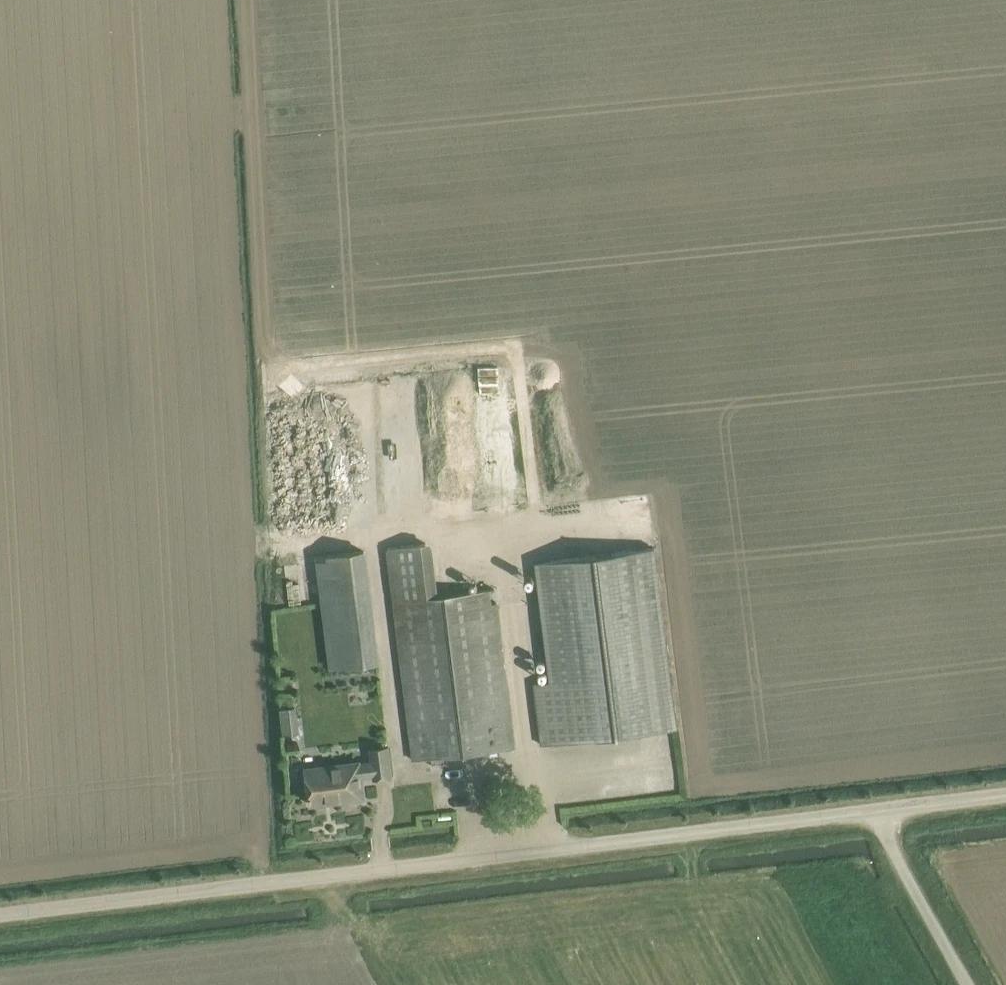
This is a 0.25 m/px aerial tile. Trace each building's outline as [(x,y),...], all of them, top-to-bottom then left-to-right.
[(514,748),(497,602),(493,602),(491,590),(439,596),(433,543),(388,548),(395,601),(414,760),(514,748)] [(677,728),(655,548),(536,562),(550,681),(534,683),(542,744),(677,728)] [(365,552),(317,557),(305,559),(308,587),(321,585),(331,668),(378,662),(365,552)] [(391,775),(388,755),(387,748),(372,750),(373,762),(361,764),(361,760),(307,767),(310,795),(309,795),(309,800),(310,800),(311,804),(341,800),(341,796),(363,793),(361,776),(377,774),(378,777),(391,775)]
